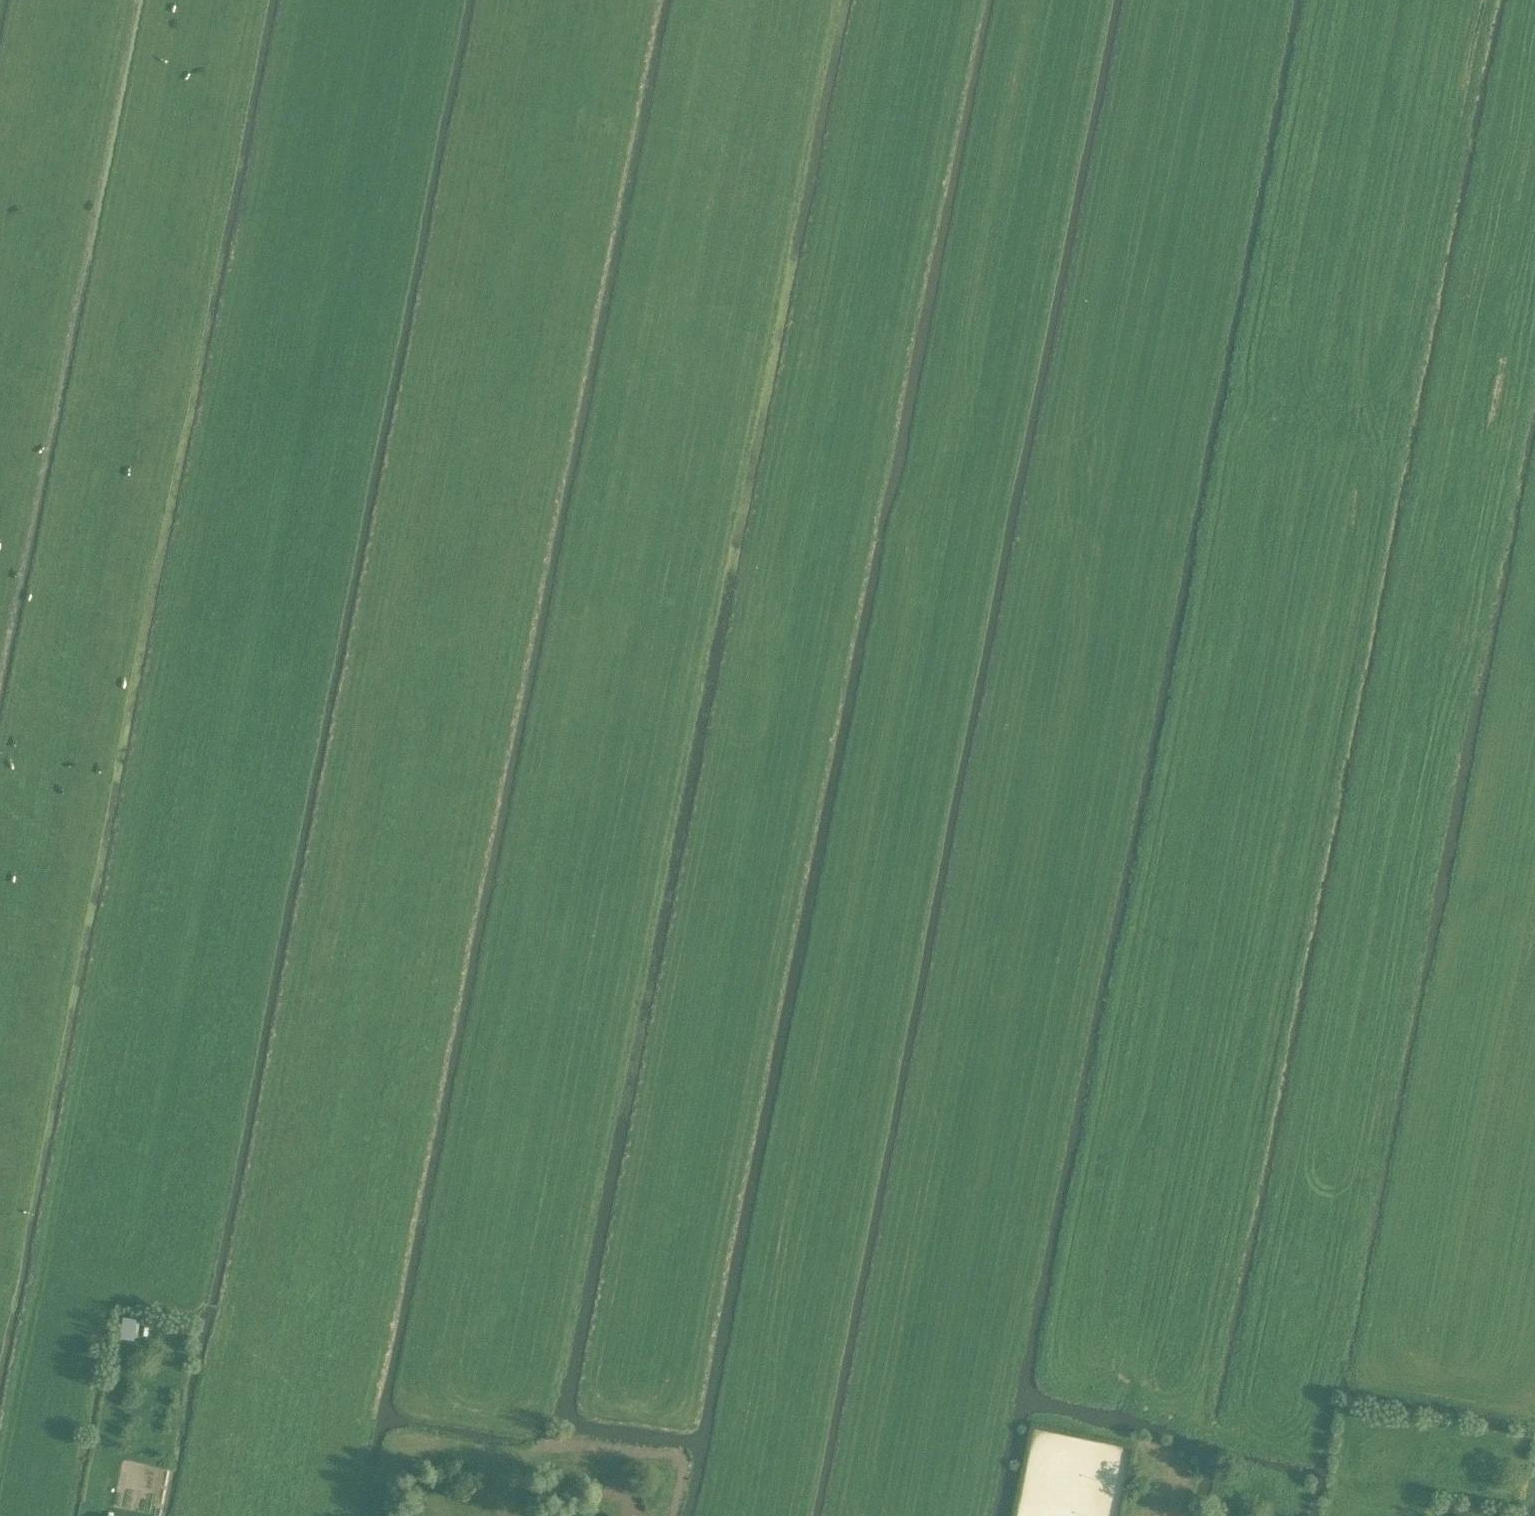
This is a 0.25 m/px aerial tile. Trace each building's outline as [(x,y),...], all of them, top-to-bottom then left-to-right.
[(118,1337),(133,1338),(134,1316),(120,1315),(118,1337)] [(1122,1492),(1099,1488),(1094,1515),(1118,1515),(1122,1492)]
